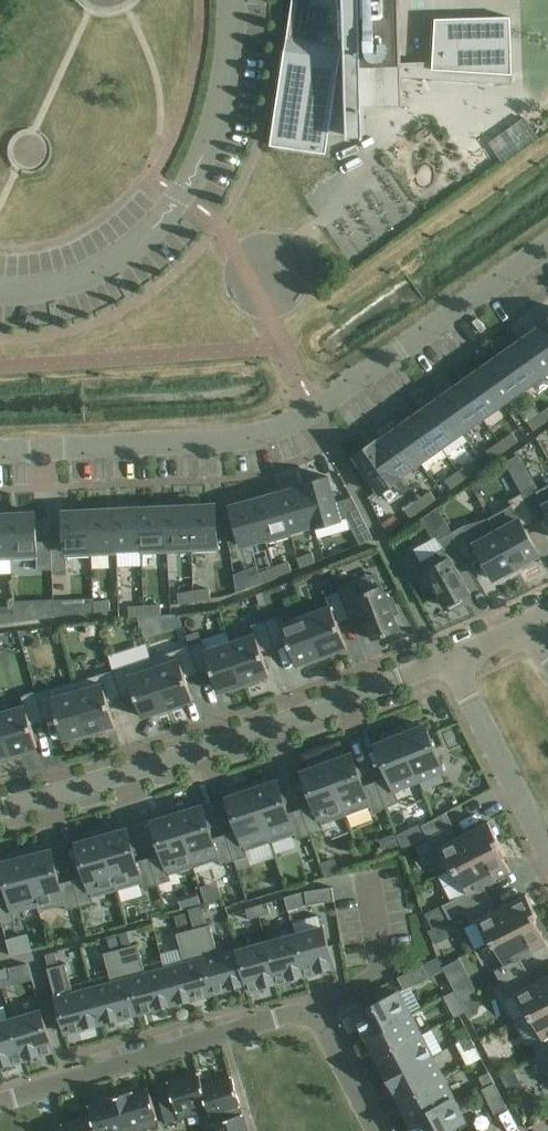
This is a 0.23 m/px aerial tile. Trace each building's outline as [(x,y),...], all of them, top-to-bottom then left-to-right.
[(271,145),(326,154),(329,135),(350,134),(350,132),(363,132),(363,107),(402,106),(402,77),(512,84),(512,75),(511,18),(436,20),(433,63),(401,63),(400,0),(293,0),(271,145)] [(488,143),(503,164),(539,139),(524,118),(488,143)] [(540,325),(547,337),(547,319),(540,325)] [(540,325),(539,326),(540,328),(521,342),(544,375),(547,372),(547,337),(540,325)] [(544,375),(521,342),(500,356),(523,389),(544,375)] [(523,389),(500,356),(480,371),(503,404),(523,389)] [(503,404),(480,371),(459,385),(482,418),(503,404)] [(482,418),(459,385),(439,400),(462,433),(482,418)] [(462,433),(439,400),(418,415),(441,447),(462,433)] [(547,422),(541,414),(528,423),(534,431),(547,422)] [(418,415),(397,429),(421,462),(441,447),(418,415)] [(376,441),(375,442),(402,479),(402,478),(401,476),(421,462),(397,429),(379,442),(378,443),(376,441)] [(513,434),(500,443),(506,451),(519,442),(513,434)] [(402,479),(375,442),(354,457),(380,494),(402,479)] [(506,451),(500,443),(487,452),(492,460),(506,451)] [(472,463),(459,472),(464,480),(477,471),(472,463)] [(464,480),(459,472),(446,481),(451,490),(464,480)] [(328,477),(303,484),(315,528),(347,519),(348,520),(360,514),(352,498),(336,503),(328,477)] [(315,528),(303,484),(302,484),(303,487),(279,493),(292,537),(293,537),(291,532),(314,525),(314,528),(315,528)] [(521,495),(535,519),(547,512),(547,514),(547,486),(537,492),(534,487),(521,495)] [(431,492),(417,501),(423,509),(436,500),(431,492)] [(292,537),(279,493),(255,500),(267,544),(292,537)] [(535,519),(521,495),(509,502),(511,506),(489,518),(518,571),(531,563),(530,560),(539,555),(523,525),(535,519)] [(267,544),(255,500),(230,507),(241,546),(265,539),(267,544)] [(423,509),(417,501),(404,510),(410,519),(423,509)] [(216,505),(190,506),(192,552),(218,551),(216,505)] [(192,552),(190,506),(165,507),(167,553),(192,552)] [(167,553),(165,507),(140,509),(142,554),(167,553)] [(444,549),(421,562),(428,575),(425,577),(432,589),(435,587),(445,606),(447,605),(449,609),(462,602),(460,598),(469,593),(453,564),(465,557),(451,533),(438,507),(422,519),(434,540),(437,538),(439,540),(444,549)] [(142,554),(140,509),(115,510),(116,555),(142,554)] [(116,555),(115,510),(89,511),(91,556),(116,555)] [(91,556),(89,511),(63,512),(64,541),(51,542),(52,570),(67,569),(66,557),(91,556)] [(36,513),(10,515),(12,560),(37,559),(37,570),(52,570),(51,542),(37,542),(36,513)] [(360,545),(373,539),(360,514),(348,520),(360,545)] [(10,515),(0,515),(0,561),(12,560),(10,515)] [(464,526),(451,533),(465,557),(477,551),(493,580),(503,575),(504,578),(518,571),(489,518),(488,519),(493,528),(472,540),(464,526)] [(312,553),(297,559),(301,568),(316,563),(312,553)] [(288,562),(274,568),(277,577),(292,572),(288,562)] [(277,577),(274,568),(259,574),(262,583),(277,577)] [(352,582),(338,587),(339,592),(350,619),(363,614),(373,640),(399,630),(394,616),(398,614),(392,598),(388,600),(382,585),(357,595),(352,582)] [(77,590),(77,601),(96,601),(95,589),(77,590)] [(209,589),(193,592),(195,602),(211,599),(209,589)] [(195,602),(193,592),(178,594),(179,604),(195,602)] [(330,607),(306,616),(323,660),(337,654),(336,650),(346,646),(337,623),(350,619),(339,592),(326,597),(330,607)] [(110,601),(94,603),(95,613),(111,611),(110,601)] [(161,605),(145,606),(146,617),(158,616),(162,615),(161,605)] [(146,617),(145,606),(129,608),(130,618),(146,617)] [(0,614),(0,625),(13,623),(13,613),(0,614)] [(162,615),(158,616),(164,630),(180,625),(176,614),(162,615)] [(279,616),(265,621),(275,649),(288,644),(296,666),(307,662),(308,665),(323,660),(306,616),(282,625),(279,616)] [(254,635),(230,643),(245,688),(260,683),(259,679),(269,676),(262,653),(275,649),(265,621),(251,626),(254,635)] [(18,625),(1,626),(2,641),(19,640),(18,625)] [(167,633),(127,644),(131,658),(171,647),(167,633)] [(198,634),(186,638),(189,646),(201,642),(198,634)] [(201,642),(189,646),(198,674),(211,670),(218,693),(229,689),(230,693),(245,688),(230,643),(206,651),(203,642),(201,642)] [(189,646),(151,659),(168,709),(193,701),(186,679),(198,674),(189,646)] [(127,667),(113,671),(122,699),(135,695),(142,718),(168,709),(151,659),(127,667)] [(99,675),(75,682),(90,736),(105,732),(104,728),(114,725),(108,703),(122,699),(113,671),(99,675)] [(75,682),(36,693),(44,721),(57,717),(63,740),(74,737),(75,741),(90,736),(75,682)] [(24,706),(1,713),(13,758),(28,754),(27,750),(37,747),(31,724),(44,721),(36,693),(22,697),(24,706)] [(1,713),(0,710),(0,762),(13,758),(1,713)] [(399,729),(398,729),(419,781),(443,771),(425,726),(416,730),(414,724),(399,730),(399,729)] [(419,781),(398,729),(397,729),(398,731),(383,736),(385,742),(376,746),(388,777),(376,782),(386,808),(399,803),(394,790),(419,781)] [(325,757),(324,757),(346,816),(371,807),(373,813),(386,808),(376,782),(363,787),(352,755),(342,758),(340,753),(326,758),(325,757)] [(346,816),(324,757),(324,759),(310,764),(312,769),(302,773),(314,805),(301,809),(310,835),(324,831),(322,825),(346,816)] [(251,783),(250,783),(270,843),(295,835),(297,840),(310,835),(301,809),(288,814),(278,782),(268,785),(266,779),(251,784),(251,783)] [(270,843),(250,783),(249,784),(250,785),(235,790),(237,795),(227,799),(238,831),(226,835),(234,861),(248,857),(246,851),(270,843)] [(176,807),(175,808),(194,868),(219,860),(221,865),(234,861),(226,835),(213,839),(203,807),(193,810),(191,804),(176,809),(176,807)] [(194,868),(175,808),(175,809),(160,814),(162,819),(152,822),(162,854),(149,858),(157,885),(171,881),(169,875),(194,868)] [(428,838),(452,826),(452,825),(446,813),(421,826),(428,838)] [(458,837),(452,826),(428,838),(427,839),(433,852),(440,848),(450,869),(500,844),(489,821),(458,837)] [(101,830),(100,830),(117,890),(142,883),(144,889),(157,885),(149,858),(136,862),(127,830),(118,832),(116,827),(101,831),(101,830)] [(117,890),(100,830),(99,830),(100,832),(84,836),(86,841),(76,844),(85,877),(73,880),(80,907),(94,903),(92,898),(117,890)] [(500,844),(450,869),(451,870),(454,868),(467,893),(442,906),(449,919),(490,898),(483,886),(510,872),(497,846),(500,844)] [(25,851),(24,851),(38,904),(37,904),(39,912),(65,905),(66,911),(80,907),(73,880),(60,884),(51,851),(42,853),(40,848),(25,852),(25,851)] [(24,851),(23,851),(24,852),(8,856),(10,862),(0,864),(8,896),(0,899),(0,917),(2,927),(16,923),(12,911),(37,904),(38,904),(24,851)] [(332,887),(305,892),(307,905),(334,901),(332,887)] [(496,910),(490,898),(449,919),(450,920),(464,912),(471,925),(477,921),(488,942),(537,917),(526,894),(496,910)] [(293,895),(285,897),(289,911),(297,909),(293,895)] [(267,903),(256,906),(259,916),(270,913),(267,903)] [(259,916),(256,906),(245,909),(248,920),(259,916)] [(151,921),(155,932),(173,926),(169,915),(151,921)] [(538,917),(537,917),(488,942),(488,943),(492,941),(504,966),(494,971),(501,984),(527,971),(526,970),(521,959),(547,945),(534,919),(538,917)] [(211,925),(193,930),(211,994),(246,984),(238,951),(239,951),(239,950),(219,956),(211,925)] [(324,928),(295,936),(305,975),(334,967),(324,928)] [(211,994),(193,930),(176,934),(185,965),(165,970),(174,1003),(211,994)] [(305,975),(295,936),(267,944),(277,983),(305,975)] [(277,983),(267,944),(239,951),(238,951),(246,984),(248,991),(277,983)] [(138,945),(121,949),(138,1013),(174,1003),(165,970),(146,975),(138,945)] [(138,1013),(121,949),(104,954),(112,984),(93,990),(102,1023),(138,1013)] [(69,955),(73,982),(92,980),(88,952),(69,955)] [(436,958),(422,965),(429,978),(443,970),(436,958)] [(460,960),(443,969),(462,1004),(478,996),(460,960)] [(64,1033),(102,1023),(93,990),(73,995),(65,964),(47,969),(64,1033)] [(422,965),(398,978),(404,990),(429,978),(422,965)] [(0,981),(11,979),(9,968),(0,970),(0,981)] [(527,971),(501,984),(508,998),(515,994),(525,1015),(547,1004),(547,975),(533,983),(527,971)] [(454,991),(444,996),(449,1007),(455,1017),(465,1012),(459,1002),(454,991)] [(398,992),(355,1014),(367,1036),(409,1014),(398,992)] [(525,1015),(526,1016),(529,1014),(542,1039),(532,1044),(538,1056),(535,1058),(536,1058),(547,1052),(547,1004),(525,1015)] [(41,1011),(13,1020),(25,1059),(53,1050),(41,1011)] [(420,1036),(409,1014),(367,1036),(378,1058),(420,1036)] [(485,1014),(471,1021),(486,1055),(501,1048),(485,1014)] [(13,1020),(0,1024),(0,1067),(25,1059),(13,1020)] [(455,1032),(460,1042),(470,1037),(465,1027),(455,1032)] [(431,1057),(420,1036),(378,1058),(388,1079),(431,1057)] [(475,1047),(470,1037),(460,1042),(465,1052),(475,1047)] [(536,1058),(543,1072),(547,1070),(547,1073),(547,1052),(536,1058)] [(442,1078),(431,1057),(388,1079),(399,1100),(442,1078)] [(517,1064),(503,1067),(512,1106),(525,1103),(517,1064)] [(210,1111),(202,1085),(199,1072),(168,1082),(170,1091),(173,1101),(176,1111),(179,1120),(209,1112),(210,1111)] [(479,1078),(484,1088),(494,1083),(489,1073),(479,1078)] [(209,1112),(212,1124),(243,1115),(232,1076),(202,1085),(210,1111),(209,1112)] [(453,1099),(442,1078),(399,1100),(410,1121),(453,1099)] [(168,1082),(154,1086),(157,1095),(170,1091),(168,1082)] [(494,1083),(484,1088),(482,1090),(494,1114),(507,1108),(494,1083)] [(118,1096),(128,1130),(144,1130),(160,1126),(148,1088),(133,1092),(133,1091),(118,1096)] [(170,1091),(157,1095),(160,1105),(173,1101),(170,1091)] [(118,1096),(102,1101),(102,1102),(88,1106),(91,1115),(95,1130),(128,1130),(118,1096)] [(453,1099),(410,1121),(415,1130),(449,1130),(448,1130),(464,1122),(453,1099)] [(173,1101),(160,1105),(163,1115),(176,1111),(173,1101)] [(176,1111),(163,1115),(166,1124),(179,1120),(176,1111)] [(91,1115),(61,1124),(63,1130),(95,1130),(91,1115)] [(243,1115),(212,1124),(214,1130),(248,1130),(243,1115)]
